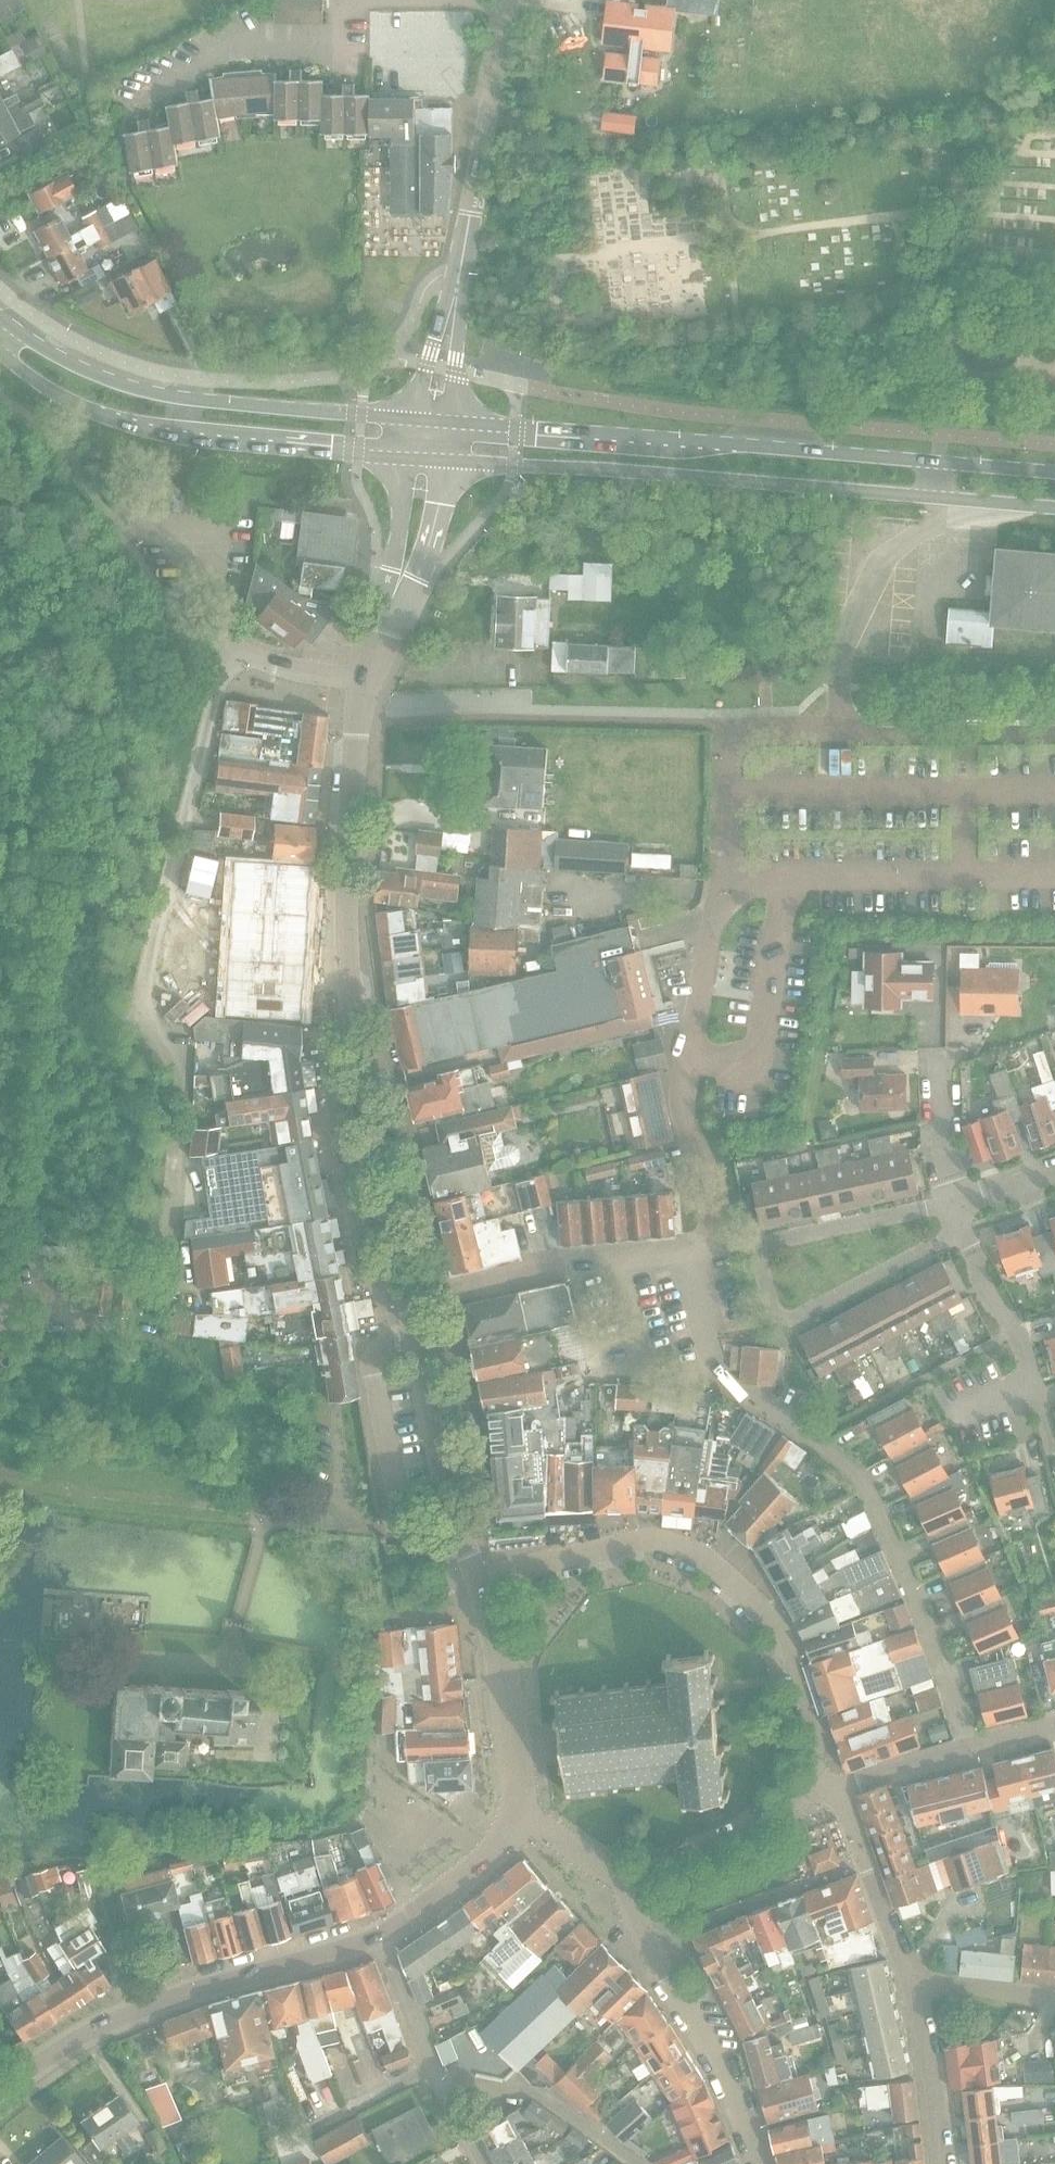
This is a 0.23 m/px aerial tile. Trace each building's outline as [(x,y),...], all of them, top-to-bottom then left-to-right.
[(324,20),(325,0),(276,0),(275,18),(324,20)] [(647,5),(646,8),(636,7),(637,4),(608,1),(604,42),(631,45),(629,55),(607,53),(605,77),(648,82),(651,58),(642,57),(643,46),(669,49),(674,8),(647,5)] [(17,63),(10,50),(0,55),(0,72),(17,63)] [(257,113),(276,114),(278,78),(277,68),(265,70),(262,67),(241,70),(248,117),(257,115),(257,113)] [(322,119),(324,93),(324,79),(304,79),(304,67),(291,67),(291,78),(278,78),(276,114),(276,119),(322,119)] [(237,115),(238,118),(248,117),(241,70),(226,73),(227,75),(211,78),(213,97),(214,97),(217,118),(218,118),(237,115)] [(371,133),(370,98),(370,93),(356,93),(356,88),(343,88),(343,93),(324,93),(322,119),(322,132),(371,133)] [(214,97),(213,97),(202,99),(200,89),(189,91),(198,139),(221,135),(218,118),(217,118),(214,97)] [(168,105),(171,126),(175,143),(198,139),(189,91),(187,91),(189,101),(168,105)] [(0,110),(0,142),(17,133),(16,132),(34,123),(28,111),(42,103),(36,92),(18,101),(0,110)] [(18,101),(14,94),(0,101),(0,110),(18,101)] [(370,98),(371,133),(371,134),(392,134),(392,168),(393,213),(449,213),(453,171),(457,171),(457,154),(453,154),(453,107),(423,108),(423,98),(370,98)] [(178,164),(175,143),(171,126),(154,129),(152,119),(138,121),(139,132),(125,134),(132,172),(178,164)] [(18,153),(39,142),(31,128),(10,138),(18,153)] [(29,193),(39,211),(76,191),(67,173),(29,193)] [(47,258),(102,228),(101,227),(115,220),(108,205),(82,219),(86,227),(69,237),(58,217),(32,230),(47,258)] [(102,228),(47,258),(61,284),(87,271),(76,251),(94,242),(98,250),(110,244),(102,228)] [(151,288),(162,282),(151,261),(140,266),(139,266),(111,281),(120,299),(123,298),(129,310),(131,310),(132,311),(143,305),(142,304),(155,297),(151,288)] [(331,567),(332,564),(330,564),(336,518),(301,514),(295,561),(302,561),(300,573),(324,577),(325,566),(331,567)] [(997,548),(994,576),(987,576),(986,592),(993,593),(992,611),(949,608),(947,642),(991,645),(993,622),(1054,627),(1054,553),(997,548)] [(568,597),(611,599),(614,564),(586,562),(585,575),(551,573),(551,587),(568,588),(568,597)] [(312,619),(325,622),(336,605),(300,596),(283,584),(256,563),(249,589),(245,604),(263,609),(255,619),(291,646),(312,619)] [(324,577),(300,573),(299,584),(339,589),(342,565),(332,564),(331,567),(325,566),(324,577)] [(496,646),(547,647),(551,596),(498,595),(496,646)] [(607,644),(607,643),(566,641),(566,643),(552,642),(551,669),(566,670),(566,671),(606,673),(606,670),(631,671),(632,645),(607,644)] [(218,750),(269,757),(320,765),(326,715),(224,699),(221,726),(281,735),(279,747),(260,745),(261,737),(220,732),(218,750)] [(543,793),(546,747),(514,744),(514,738),(499,737),(499,745),(487,744),(483,802),(553,808),(554,794),(543,793)] [(314,821),(320,765),(269,757),(268,765),(217,759),(214,784),(278,792),(277,801),(271,800),(269,815),(314,821)] [(218,833),(251,837),(254,815),(221,811),(218,833)] [(491,864),(544,868),(613,872),(614,851),(540,845),(541,829),(493,825),(491,864)] [(271,854),(310,858),(313,830),(275,826),(271,854)] [(189,845),(212,847),(214,830),(193,828),(189,845)] [(419,852),(421,852),(438,854),(441,831),(422,829),(419,852)] [(436,872),(438,854),(421,852),(419,869),(397,866),(396,872),(379,870),(375,898),(397,901),(398,899),(417,903),(418,893),(431,894),(458,899),(462,875),(455,874),(436,872)] [(219,1013),(297,1020),(299,990),(291,988),(291,971),(298,971),(299,954),(304,954),(305,935),(299,935),(306,865),(238,858),(219,1013)] [(679,875),(693,876),(693,864),(680,863),(679,875)] [(543,882),(544,868),(491,864),(490,878),(480,877),(477,926),(473,925),(470,972),(514,975),(516,938),(539,939),(543,882)] [(415,927),(417,927),(414,907),(407,905),(383,908),(382,903),(376,904),(380,933),(410,928),(411,934),(416,933),(415,927)] [(435,995),(427,997),(390,1005),(403,1068),(426,1063),(499,1047),(501,1053),(503,1062),(654,1025),(651,1012),(656,1011),(654,1001),(641,949),(636,950),(630,925),(551,944),(557,969),(511,980),(435,998),(435,995)] [(383,957),(420,951),(417,927),(415,927),(416,933),(411,934),(410,928),(380,933),(383,957)] [(386,981),(423,975),(420,951),(383,957),(386,981)] [(443,953),(445,972),(463,970),(461,951),(443,953)] [(900,996),(932,997),(932,962),(900,962),(900,952),(865,951),(865,971),(853,971),(853,989),(865,989),(865,1006),(872,1006),(872,1011),(892,1011),(892,1006),(900,1006),(900,996)] [(989,962),(988,968),(978,968),(978,953),(961,953),(960,969),(961,969),(961,1011),(979,1012),(979,1013),(999,1013),(999,1012),(1017,1012),(1018,969),(1016,969),(1016,962),(989,962)] [(390,1005),(427,997),(425,989),(428,986),(427,980),(424,978),(423,975),(386,981),(390,1005)] [(224,1054),(298,1063),(299,1042),(300,1027),(260,1023),(211,1016),(211,1018),(201,1018),(192,1026),(194,1039),(224,1041),(224,1054)] [(634,1045),(640,1072),(667,1066),(661,1039),(634,1045)] [(302,1089),(298,1063),(224,1054),(227,1073),(193,1074),(193,1086),(209,1084),(212,1099),(231,1096),(232,1098),(264,1096),(264,1094),(302,1089)] [(905,1073),(873,1074),(872,1057),(842,1058),(843,1077),(859,1076),(861,1109),(907,1107),(905,1073)] [(490,1066),(493,1079),(510,1074),(507,1062),(490,1066)] [(489,1082),(479,1084),(475,1066),(439,1075),(440,1079),(408,1086),(416,1120),(462,1110),(462,1114),(495,1107),(489,1082)] [(620,1080),(637,1149),(675,1141),(658,1071),(620,1080)] [(1054,1079),(1031,1087),(1035,1100),(1019,1105),(1020,1105),(1019,1106),(1023,1118),(1033,1147),(1037,1145),(1041,1147),(1048,1144),(1050,1141),(1054,1139),(1054,1124),(1050,1109),(1054,1108),(1054,1081),(1054,1079)] [(267,1119),(306,1112),(302,1089),(264,1094),(264,1096),(232,1098),(234,1109),(216,1113),(219,1126),(232,1124),(267,1119)] [(1020,1105),(1019,1105),(1015,1092),(992,1100),(996,1113),(980,1118),(994,1159),(998,1158),(1002,1160),(1009,1157),(1011,1154),(1020,1150),(1011,1122),(1023,1118),(1019,1106),(1020,1105)] [(436,1200),(466,1193),(492,1186),(488,1170),(515,1164),(519,1161),(521,1157),(519,1148),(515,1145),(511,1144),(505,1145),(501,1130),(517,1126),(513,1106),(493,1111),(437,1124),(442,1142),(422,1147),(436,1200)] [(281,1143),(310,1139),(306,1112),(267,1119),(271,1145),(281,1143)] [(191,1127),(188,1156),(218,1152),(220,1127),(191,1127)] [(877,1136),(891,1198),(918,1192),(909,1149),(893,1152),(889,1134),(877,1136)] [(865,1203),(891,1198),(877,1136),(867,1138),(871,1157),(856,1160),(865,1203)] [(208,1234),(326,1218),(310,1139),(281,1143),(281,1144),(234,1153),(239,1176),(255,1173),(262,1210),(205,1217),(182,1219),(181,1238),(188,1237),(208,1234)] [(865,1203),(856,1160),(841,1163),(837,1145),(826,1147),(839,1209),(865,1203)] [(814,1214),(839,1209),(826,1147),(815,1149),(819,1168),(805,1171),(814,1214)] [(645,1165),(646,1166),(647,1169),(667,1164),(664,1149),(643,1154),(646,1165),(645,1165)] [(632,1169),(646,1166),(645,1165),(646,1165),(643,1154),(629,1157),(632,1169)] [(814,1214),(805,1171),(789,1175),(785,1156),(775,1158),(788,1220),(814,1214)] [(761,1226),(788,1220),(775,1158),(763,1161),(767,1179),(751,1183),(761,1226)] [(602,1176),(602,1177),(617,1173),(614,1161),(599,1165),(602,1176)] [(588,1180),(602,1177),(602,1176),(599,1165),(585,1168),(588,1180)] [(545,1174),(552,1203),(553,1203),(549,1188),(559,1185),(556,1171),(545,1174)] [(528,1209),(552,1203),(545,1174),(521,1180),(528,1209)] [(648,1192),(652,1236),(675,1234),(675,1227),(677,1227),(676,1215),(674,1215),(672,1190),(648,1192)] [(629,1238),(652,1236),(648,1192),(626,1194),(629,1238)] [(443,1229),(486,1219),(480,1193),(467,1197),(466,1193),(436,1200),(443,1229)] [(607,1240),(629,1238),(626,1194),(603,1196),(607,1240)] [(584,1242),(607,1240),(603,1196),(580,1198),(584,1242)] [(561,1244),(584,1242),(580,1198),(557,1201),(561,1244)] [(486,1219),(496,1262),(523,1256),(516,1227),(503,1230),(500,1216),(486,1219)] [(244,1256),(331,1242),(326,1218),(208,1234),(188,1237),(192,1263),(224,1259),(223,1255),(243,1253),(244,1256)] [(454,1272),(496,1262),(486,1219),(443,1229),(454,1272)] [(1054,1268),(1045,1238),(1033,1242),(1026,1221),(1011,1226),(1012,1230),(997,1235),(1010,1273),(1039,1263),(1042,1273),(1054,1268)] [(1045,1238),(1054,1268),(1054,1235),(1045,1238)] [(331,1242),(244,1256),(247,1275),(265,1272),(267,1279),(336,1267),(331,1242)] [(224,1259),(192,1263),(197,1288),(228,1283),(224,1259)] [(916,1274),(946,1330),(957,1324),(948,1307),(962,1299),(942,1260),(916,1274)] [(85,1311),(130,1317),(136,1272),(77,1264),(73,1295),(87,1297),(85,1311)] [(299,1309),(341,1300),(337,1274),(277,1285),(270,1285),(240,1287),(211,1292),(213,1306),(242,1302),(244,1313),(276,1314),(299,1309)] [(937,1334),(946,1330),(916,1274),(893,1286),(914,1325),(928,1317),(937,1334)] [(469,1346),(555,1326),(577,1321),(568,1283),(562,1284),(562,1281),(519,1291),(520,1294),(474,1304),(475,1311),(467,1313),(471,1328),(471,1331),(472,1336),(467,1337),(469,1346)] [(901,1332),(914,1325),(893,1286),(870,1298),(900,1354),(910,1349),(901,1332)] [(890,1359),(900,1354),(870,1298),(847,1310),(868,1349),(881,1342),(890,1359)] [(276,1314),(249,1315),(245,1341),(295,1346),(314,1342),(319,1341),(317,1334),(346,1329),(341,1300),(299,1309),(276,1314)] [(854,1357),(868,1349),(847,1310),(824,1323),(854,1378),(862,1374),(854,1357)] [(193,1335),(195,1314),(170,1311),(168,1332),(193,1335)] [(195,1314),(193,1335),(245,1341),(249,1315),(195,1314)] [(843,1384),(854,1378),(824,1323),(799,1336),(819,1375),(834,1367),(843,1384)] [(552,1366),(554,1375),(580,1369),(577,1358),(563,1361),(555,1326),(469,1346),(475,1376),(527,1370),(527,1372),(552,1366)] [(323,1362),(351,1357),(346,1329),(317,1334),(319,1341),(314,1342),(318,1363),(323,1362)] [(1054,1369),(1054,1336),(1042,1339),(1046,1355),(1050,1354),(1054,1369)] [(955,1344),(960,1354),(972,1348),(967,1338),(955,1344)] [(742,1382),(776,1385),(779,1348),(745,1345),(742,1382)] [(351,1357),(323,1362),(329,1399),(358,1394),(351,1357)] [(558,1399),(554,1375),(552,1366),(527,1372),(527,1370),(475,1376),(482,1406),(489,1405),(490,1410),(538,1401),(538,1402),(558,1399)] [(630,1408),(632,1384),(617,1383),(616,1408),(630,1409),(630,1408)] [(630,1408),(630,1409),(645,1410),(646,1385),(632,1384),(630,1408)] [(653,1410),(676,1412),(678,1388),(669,1387),(655,1386),(653,1410)] [(925,1437),(925,1438),(927,1437),(912,1409),(910,1410),(904,1398),(869,1417),(876,1430),(878,1429),(891,1454),(892,1454),(925,1437)] [(565,1450),(565,1438),(565,1413),(560,1413),(558,1399),(538,1402),(538,1401),(490,1410),(498,1494),(499,1514),(545,1510),(548,1450),(565,1450)] [(727,1440),(757,1459),(775,1429),(745,1410),(727,1440)] [(668,1488),(674,1435),(673,1435),(674,1428),(664,1427),(659,1431),(648,1429),(645,1425),(635,1423),(634,1449),(635,1508),(664,1511),(665,1487),(668,1488)] [(665,1487),(664,1511),(693,1513),(706,1438),(707,1430),(676,1427),(674,1435),(668,1488),(665,1487)] [(595,1508),(595,1462),(595,1457),(594,1431),(581,1431),(581,1438),(565,1438),(565,1450),(548,1450),(545,1510),(565,1509),(595,1508)] [(754,1547),(756,1544),(797,1499),(770,1473),(783,1459),(795,1442),(783,1434),(771,1452),(759,1472),(761,1475),(739,1498),(743,1502),(725,1522),(754,1547)] [(930,1448),(925,1438),(925,1437),(892,1454),(891,1454),(890,1455),(896,1468),(898,1467),(911,1492),(912,1493),(945,1475),(945,1476),(947,1475),(932,1447),(930,1448)] [(706,1438),(693,1513),(724,1517),(729,1495),(734,1496),(743,1481),(738,1481),(739,1476),(727,1475),(730,1453),(716,1451),(717,1439),(706,1438)] [(635,1508),(634,1449),(609,1449),(609,1463),(595,1462),(595,1508),(635,1508)] [(1040,1479),(1027,1483),(1022,1461),(1006,1465),(1007,1470),(992,1474),(1001,1512),(1031,1504),(1033,1514),(1047,1510),(1040,1479)] [(951,1489),(945,1476),(945,1475),(912,1493),(911,1492),(910,1492),(916,1506),(918,1505),(929,1531),(929,1532),(963,1517),(964,1517),(966,1517),(953,1488),(951,1489)] [(847,1520),(865,1510),(858,1493),(840,1502),(847,1520)] [(865,1510),(847,1520),(842,1522),(849,1539),(872,1526),(865,1510)] [(968,1528),(964,1517),(963,1517),(929,1532),(929,1531),(927,1532),(933,1545),(935,1544),(946,1570),(946,1571),(980,1556),(981,1557),(983,1556),(970,1528),(968,1528)] [(762,1555),(766,1562),(818,1533),(818,1532),(822,1530),(818,1523),(793,1535),(792,1533),(783,1538),(779,1532),(756,1544),(757,1546),(756,1549),(759,1555),(762,1555)] [(776,1580),(809,1562),(804,1553),(823,1542),(818,1533),(766,1562),(769,1567),(768,1571),(771,1577),(775,1577),(776,1580)] [(847,1592),(891,1571),(881,1549),(839,1569),(838,1569),(786,1597),(789,1603),(788,1606),(791,1612),(795,1613),(796,1615),(801,1612),(801,1613),(824,1601),(847,1592)] [(985,1568),(981,1557),(980,1556),(946,1571),(946,1570),(944,1571),(950,1585),(952,1584),(963,1610),(963,1611),(997,1596),(998,1596),(1000,1596),(987,1567),(985,1568)] [(786,1597),(838,1569),(833,1560),(814,1571),(809,1562),(776,1580),(777,1582),(775,1584),(779,1591),(782,1590),(786,1597)] [(802,1637),(839,1624),(839,1622),(902,1595),(891,1571),(847,1592),(824,1601),(801,1613),(801,1612),(796,1615),(792,1617),(802,1632),(802,1637)] [(1002,1607),(998,1596),(997,1596),(963,1611),(963,1610),(961,1611),(967,1624),(969,1623),(981,1651),(1017,1635),(1004,1607),(1002,1607)] [(885,1608),(892,1628),(911,1621),(904,1602),(885,1608)] [(384,1668),(462,1659),(459,1622),(449,1622),(398,1627),(379,1630),(384,1668)] [(811,1661),(873,1640),(869,1629),(856,1633),(853,1624),(841,1628),(839,1624),(802,1637),(811,1661)] [(873,1640),(811,1661),(827,1709),(890,1690),(902,1686),(931,1675),(915,1627),(874,1643),(873,1640)] [(1041,1641),(1052,1689),(1054,1688),(1054,1637),(1041,1641)] [(713,1651),(708,1651),(707,1646),(703,1647),(703,1652),(671,1656),(670,1651),(666,1652),(666,1657),(661,1658),(662,1663),(667,1662),(669,1680),(651,1682),(651,1677),(646,1678),(647,1683),(629,1685),(628,1680),(624,1680),(625,1686),(606,1688),(605,1683),(601,1683),(602,1689),(583,1691),(583,1686),(579,1686),(580,1691),(560,1694),(559,1689),(555,1689),(556,1694),(551,1695),(552,1700),(557,1699),(559,1715),(554,1716),(554,1721),(559,1721),(564,1760),(559,1760),(559,1764),(559,1766),(564,1765),(566,1783),(561,1783),(562,1789),(566,1788),(567,1793),(571,1792),(571,1787),(591,1785),(591,1790),(596,1789),(595,1784),(614,1782),(614,1787),(619,1786),(618,1781),(636,1779),(637,1784),(641,1784),(640,1778),(659,1776),(659,1781),(664,1781),(663,1775),(682,1773),(684,1792),(679,1792),(680,1797),(685,1797),(685,1801),(691,1801),(690,1796),(722,1791),(723,1796),(728,1796),(727,1791),(731,1790),(731,1786),(726,1786),(723,1769),(729,1768),(728,1763),(723,1763),(720,1747),(726,1746),(731,1745),(730,1741),(720,1742),(714,1701),(725,1699),(724,1695),(714,1696),(712,1679),(717,1679),(716,1674),(711,1674),(708,1656),(714,1656),(713,1651)] [(1018,1683),(1016,1684),(1010,1658),(972,1668),(978,1695),(980,1694),(988,1723),(1026,1713),(1018,1683)] [(407,1702),(465,1697),(462,1673),(464,1673),(462,1659),(384,1668),(387,1696),(387,1697),(407,1695),(407,1702)] [(226,1689),(225,1691),(114,1683),(109,1773),(151,1776),(152,1767),(184,1769),(186,1741),(164,1739),(165,1732),(172,1733),(172,1723),(213,1726),(212,1739),(254,1742),(257,1703),(241,1702),(242,1690),(226,1689)] [(918,1692),(924,1710),(943,1703),(936,1685),(918,1692)] [(837,1739),(893,1720),(884,1694),(868,1700),(829,1714),(837,1739)] [(468,1727),(465,1697),(407,1702),(407,1695),(387,1697),(387,1696),(374,1698),(374,1729),(468,1727)] [(893,1720),(837,1739),(848,1769),(919,1745),(909,1715),(893,1721),(893,1720)] [(426,1758),(471,1755),(469,1727),(468,1727),(374,1729),(374,1730),(398,1729),(399,1759),(407,1759),(426,1758)] [(1032,1793),(1054,1787),(1054,1764),(1051,1749),(1023,1756),(1032,1793)] [(426,1758),(407,1759),(408,1762),(412,1766),(408,1770),(409,1780),(413,1784),(428,1783),(428,1788),(432,1788),(454,1803),(465,1786),(471,1786),(471,1787),(473,1787),(471,1755),(426,1758)] [(1006,1800),(1032,1793),(1023,1756),(995,1763),(999,1777),(986,1781),(987,1782),(993,1808),(994,1810),(1007,1807),(1006,1800)] [(987,1782),(986,1781),(981,1758),(930,1770),(936,1794),(987,1782)] [(904,1802),(906,1809),(924,1805),(936,1802),(928,1771),(899,1778),(904,1802)] [(862,1814),(899,1801),(896,1795),(891,1797),(885,1782),(855,1794),(862,1814)] [(870,1835),(906,1822),(903,1815),(898,1817),(894,1806),(900,1804),(899,1801),(862,1814),(870,1835)] [(878,1855),(913,1842),(911,1835),(905,1837),(901,1826),(907,1824),(906,1822),(870,1835),(878,1855)] [(995,1822),(924,1846),(929,1859),(997,1836),(995,1822)] [(355,1871),(357,1875),(370,1909),(390,1901),(362,1831),(353,1833),(367,1867),(355,1871)] [(370,1909),(357,1875),(347,1879),(345,1875),(337,1877),(331,1853),(329,1853),(326,1836),(311,1838),(313,1854),(332,1922),(370,1909)] [(885,1876),(915,1866),(908,1846),(914,1844),(913,1842),(878,1855),(885,1876)] [(954,1889),(1003,1872),(992,1842),(979,1846),(979,1845),(932,1860),(941,1885),(951,1882),(954,1889)] [(239,1848),(242,1858),(267,1855),(266,1844),(239,1848)] [(808,1854),(815,1872),(839,1864),(832,1845),(808,1854)] [(244,1865),(242,1858),(239,1848),(221,1850),(224,1867),(244,1865)] [(188,1853),(192,1867),(218,1860),(215,1850),(188,1853)] [(170,1873),(192,1867),(188,1853),(167,1858),(170,1873)] [(292,1935),(332,1922),(313,1854),(292,1862),(295,1870),(276,1877),(280,1891),(283,1890),(284,1896),(292,1935)] [(508,1919),(548,1886),(525,1859),(483,1889),(484,1890),(463,1905),(481,1928),(502,1912),(508,1919)] [(915,1866),(885,1876),(894,1905),(937,1890),(928,1862),(915,1866)] [(32,1872),(39,1891),(54,1886),(53,1883),(62,1880),(56,1864),(32,1872)] [(171,1880),(169,1880),(165,1867),(119,1879),(122,1892),(120,1893),(126,1918),(146,1913),(147,1918),(160,1915),(158,1909),(177,1904),(171,1880)] [(2,1903),(15,1898),(6,1869),(0,1871),(0,1897),(2,1903)] [(17,1876),(24,1897),(38,1893),(31,1871),(17,1876)] [(252,1897),(263,1943),(288,1936),(273,1873),(262,1876),(267,1893),(252,1897)] [(857,1949),(875,1942),(870,1920),(873,1919),(857,1873),(833,1882),(857,1949)] [(263,1943),(252,1897),(247,1879),(236,1882),(241,1900),(246,1899),(248,1906),(229,1911),(239,1949),(263,1943)] [(878,1955),(875,1942),(857,1949),(833,1882),(815,1889),(841,1963),(878,1955)] [(548,1886),(508,1919),(493,1932),(500,1939),(483,1954),(515,1986),(542,1959),(539,1955),(572,1922),(568,1918),(574,1912),(548,1886)] [(830,1966),(841,1963),(815,1889),(773,1904),(791,1948),(794,1952),(821,1942),(830,1966)] [(191,1962),(215,1956),(199,1892),(189,1895),(193,1912),(190,1913),(193,1923),(182,1926),(191,1962)] [(239,1949),(229,1911),(225,1897),(204,1903),(201,1892),(199,1892),(215,1956),(239,1949)] [(796,1962),(791,1948),(773,1904),(746,1913),(763,1951),(776,1947),(784,1966),(796,1962)] [(481,1929),(481,1928),(463,1905),(437,1923),(453,1948),(481,1928),(481,1929)] [(767,1962),(763,1951),(746,1913),(717,1926),(727,1947),(740,1941),(741,1943),(745,1941),(757,1966),(767,1962)] [(84,1949),(98,1940),(88,1925),(85,1927),(80,1918),(66,1928),(71,1936),(58,1944),(65,1955),(73,1969),(90,1958),(84,1949)] [(577,1963),(601,1941),(583,1920),(556,1944),(566,1955),(568,1953),(577,1963)] [(423,1969),(453,1948),(437,1923),(398,1951),(419,2003),(429,1998),(435,2013),(464,2001),(454,1977),(438,1984),(442,1993),(434,1996),(423,1969)] [(956,1933),(959,1946),(987,1938),(983,1925),(956,1933)] [(742,1947),(741,1943),(740,1941),(727,1947),(717,1926),(692,1937),(710,1971),(733,1959),(730,1953),(742,1947)] [(961,1973),(1012,1977),(1015,1930),(1001,1934),(1000,1953),(963,1950),(961,1973)] [(73,1969),(90,1995),(108,1983),(94,1962),(99,1958),(97,1955),(105,1950),(98,1940),(84,1949),(90,1958),(73,1969)] [(577,2011),(624,1966),(601,1941),(577,1963),(566,1974),(553,1986),(577,2011)] [(1047,1981),(1051,1944),(1025,1942),(1022,1978),(1047,1981)] [(944,1970),(957,1970),(958,1944),(944,1944),(944,1970)] [(18,1952),(6,1957),(1,1945),(0,1945),(0,1954),(10,1977),(8,1979),(19,1997),(21,1996),(24,2001),(22,2002),(38,2029),(55,2018),(32,1982),(23,1963),(18,1952)] [(72,2007),(57,1979),(51,1983),(46,1975),(48,1974),(35,1950),(22,1957),(19,1951),(18,1952),(23,1963),(32,1982),(55,2018),(72,2007)] [(90,1995),(73,1969),(65,1955),(56,1961),(65,1974),(57,1979),(72,2007),(90,1995)] [(345,1970),(357,2003),(368,2031),(382,2025),(392,2051),(382,2055),(388,2070),(413,2060),(374,1959),(345,1970)] [(733,1959),(710,1971),(725,2001),(756,1985),(751,1973),(749,1974),(742,1959),(735,1962),(733,1959)] [(854,1990),(892,1981),(887,1959),(849,1967),(854,1990)] [(553,1986),(566,1974),(555,1961),(545,1971),(543,1970),(480,2029),(517,2068),(531,2054),(577,2011),(553,1986)] [(615,2022),(619,2018),(647,1991),(624,1966),(577,2011),(580,2015),(596,2001),(615,2022)] [(331,2010),(357,2003),(345,1970),(322,1975),(331,2010),(333,2015),(331,2010)] [(335,2026),(333,2015),(331,2010),(322,1975),(301,1981),(309,2018),(316,2031),(335,2026)] [(813,1991),(822,1988),(818,1975),(809,1978),(813,1991)] [(38,2029),(22,2002),(24,2001),(21,1996),(19,1997),(8,1979),(0,1984),(0,2006),(22,2040),(38,2029)] [(331,2074),(316,2031),(309,2018),(301,1981),(262,1991),(270,2027),(299,2019),(303,2032),(298,2034),(300,2038),(298,2044),(312,2081),(331,2074)] [(859,2011),(897,2003),(892,1981),(854,1990),(859,2011)] [(276,2055),(270,2027),(262,1991),(210,2004),(217,2032),(227,2067),(276,2055)] [(635,2043),(667,2022),(647,1991),(619,2018),(635,2043)] [(727,2005),(743,2036),(766,2024),(750,1993),(727,2005)] [(826,2000),(817,2003),(821,2016),(830,2013),(826,2000)] [(864,2033),(902,2024),(897,2003),(859,2011),(864,2033)] [(187,2043),(217,2032),(210,2004),(164,2021),(171,2048),(187,2043)] [(792,2019),(779,2023),(782,2033),(796,2028),(792,2019)] [(831,2037),(840,2034),(836,2021),(828,2024),(831,2037)] [(656,2071),(687,2052),(667,2022),(635,2043),(654,2072),(656,2071)] [(869,2055),(907,2046),(902,2024),(864,2033),(869,2055)] [(783,2040),(771,2044),(768,2033),(745,2041),(757,2086),(781,2079),(789,2077),(783,2055),(786,2054),(783,2040)] [(835,2049),(844,2047),(840,2034),(831,2037),(835,2049)] [(581,2108),(583,2106),(591,2098),(603,2086),(592,2073),(612,2054),(598,2039),(555,2079),(554,2081),(555,2082),(581,2108)] [(944,2046),(950,2087),(1000,2080),(994,2039),(944,2046)] [(907,2046),(869,2055),(874,2077),(912,2068),(907,2046)] [(844,2047),(835,2049),(838,2062),(847,2060),(844,2047)] [(686,2091),(705,2080),(687,2052),(656,2071),(675,2100),(686,2091)] [(547,2085),(549,2088),(555,2082),(554,2081),(555,2079),(531,2054),(517,2068),(516,2068),(532,2084),(545,2086),(547,2085)] [(761,2087),(771,2121),(818,2106),(809,2073),(761,2087)] [(145,2088),(162,2126),(181,2118),(165,2080),(145,2088)] [(696,2157),(700,2155),(714,2147),(712,2144),(728,2135),(705,2080),(686,2091),(675,2100),(673,2101),(696,2157)] [(915,2080),(868,2085),(870,2113),(893,2111),(895,2117),(919,2118),(915,2080)] [(967,2115),(1001,2111),(999,2097),(1023,2095),(1023,2085),(993,2086),(964,2089),(967,2115)] [(124,2153),(135,2145),(124,2129),(136,2121),(118,2095),(80,2121),(98,2147),(102,2144),(106,2149),(116,2142),(124,2153)] [(591,2098),(583,2106),(596,2118),(603,2111),(591,2098)] [(608,2124),(627,2144),(654,2117),(635,2098),(608,2124)] [(546,2121),(552,2113),(532,2100),(522,2114),(540,2125),(546,2121)] [(374,2130),(390,2160),(423,2142),(418,2131),(428,2126),(418,2106),(374,2130)] [(488,2148),(520,2131),(513,2117),(521,2112),(518,2107),(478,2129),(488,2148)] [(1027,2118),(1027,2119),(1039,2118),(1037,2108),(1013,2111),(1015,2120),(1027,2118)] [(970,2141),(1004,2137),(1002,2124),(998,2124),(996,2112),(1001,2111),(967,2115),(970,2141)] [(546,2121),(540,2125),(541,2126),(544,2124),(562,2135),(568,2124),(552,2113),(546,2121)] [(776,2153),(814,2145),(811,2131),(831,2127),(829,2115),(769,2127),(776,2153)] [(327,2163),(328,2163),(370,2141),(357,2116),(314,2138),(327,2163)] [(907,2124),(909,2136),(921,2134),(919,2123),(907,2124)] [(530,2150),(523,2136),(530,2131),(528,2127),(520,2131),(488,2148),(496,2163),(503,2163),(530,2150)] [(566,2134),(581,2144),(586,2136),(571,2127),(566,2134)] [(149,2163),(163,2163),(156,2150),(164,2147),(154,2128),(144,2133),(152,2150),(144,2154),(149,2163)] [(1016,2137),(1018,2146),(1030,2145),(1029,2136),(1016,2137)] [(61,2137),(27,2163),(83,2163),(61,2137)] [(970,2141),(973,2163),(1007,2163),(1005,2150),(1001,2151),(999,2138),(1004,2138),(1004,2137),(970,2141)] [(897,2163),(924,2163),(921,2140),(909,2141),(911,2156),(897,2157),(897,2163)] [(691,2160),(683,2163),(700,2163),(702,2163),(739,2163),(740,2163),(730,2141),(700,2155),(696,2157),(691,2160)] [(824,2159),(821,2143),(814,2145),(776,2153),(778,2163),(819,2163),(824,2159)] [(530,2150),(503,2163),(538,2163),(533,2155),(541,2151),(538,2146),(530,2150)] [(691,2160),(684,2148),(660,2158),(663,2163),(683,2163),(691,2160)]
